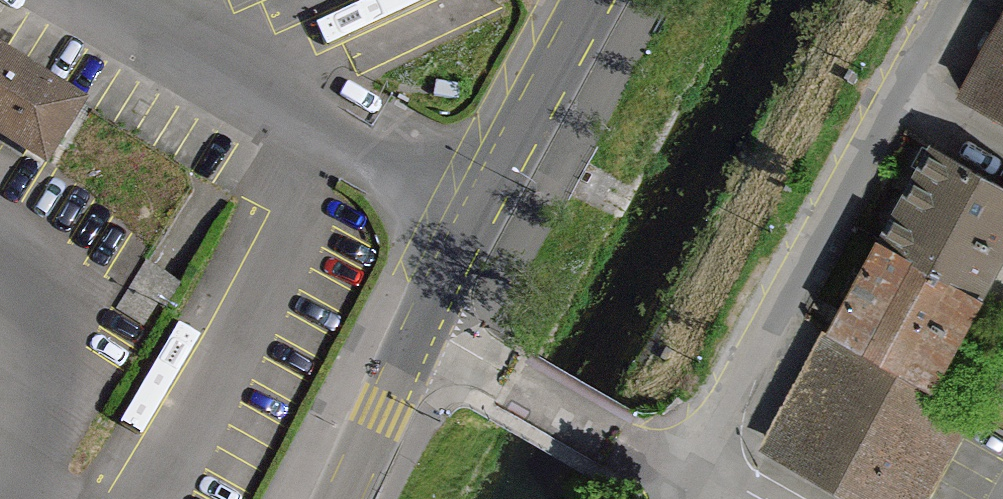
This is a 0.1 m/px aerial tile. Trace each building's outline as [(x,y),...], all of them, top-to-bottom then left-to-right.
[(954,94),(1002,120),(1002,4),(954,94)] [(44,164),(84,101),(0,48),(0,135),(44,164)] [(978,294),(1002,248),(1002,188),(925,146),(875,237),(978,294)] [(823,331),(927,388),(978,294),(875,237),(823,331)] [(180,279),(148,260),(118,309),(143,324),(156,302),(163,306),(180,279)] [(1002,312),(988,338),(1002,346),(1002,313),(1002,312)] [(823,331),(761,445),(861,498),(926,498),(973,413),(927,388),(823,331)]
